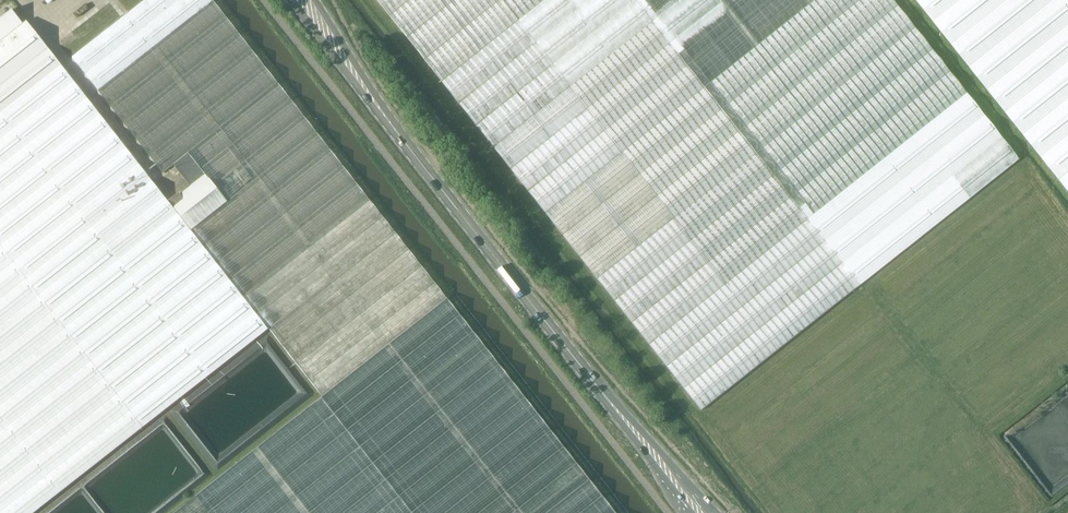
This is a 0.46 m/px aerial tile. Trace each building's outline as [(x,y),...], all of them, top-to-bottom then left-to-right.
[(322,396),(447,298),(213,0),(144,0),(72,57),(163,173),(174,164),(188,153),(206,175),(227,202),(193,229),(322,396)] [(914,27),(893,0),(377,0),(596,278),(701,410),(1019,159),(970,97),(914,27)] [(993,97),(1067,191),(1067,0),(916,0),(993,97)] [(268,329),(171,203),(68,73),(61,64),(26,21),(23,23),(12,10),(0,19),(0,512),(33,512),(268,329)] [(227,202),(206,175),(188,153),(174,164),(191,187),(172,202),(193,229),(227,202)] [(563,446),(447,298),(322,396),(173,512),(616,512),(563,446)]
